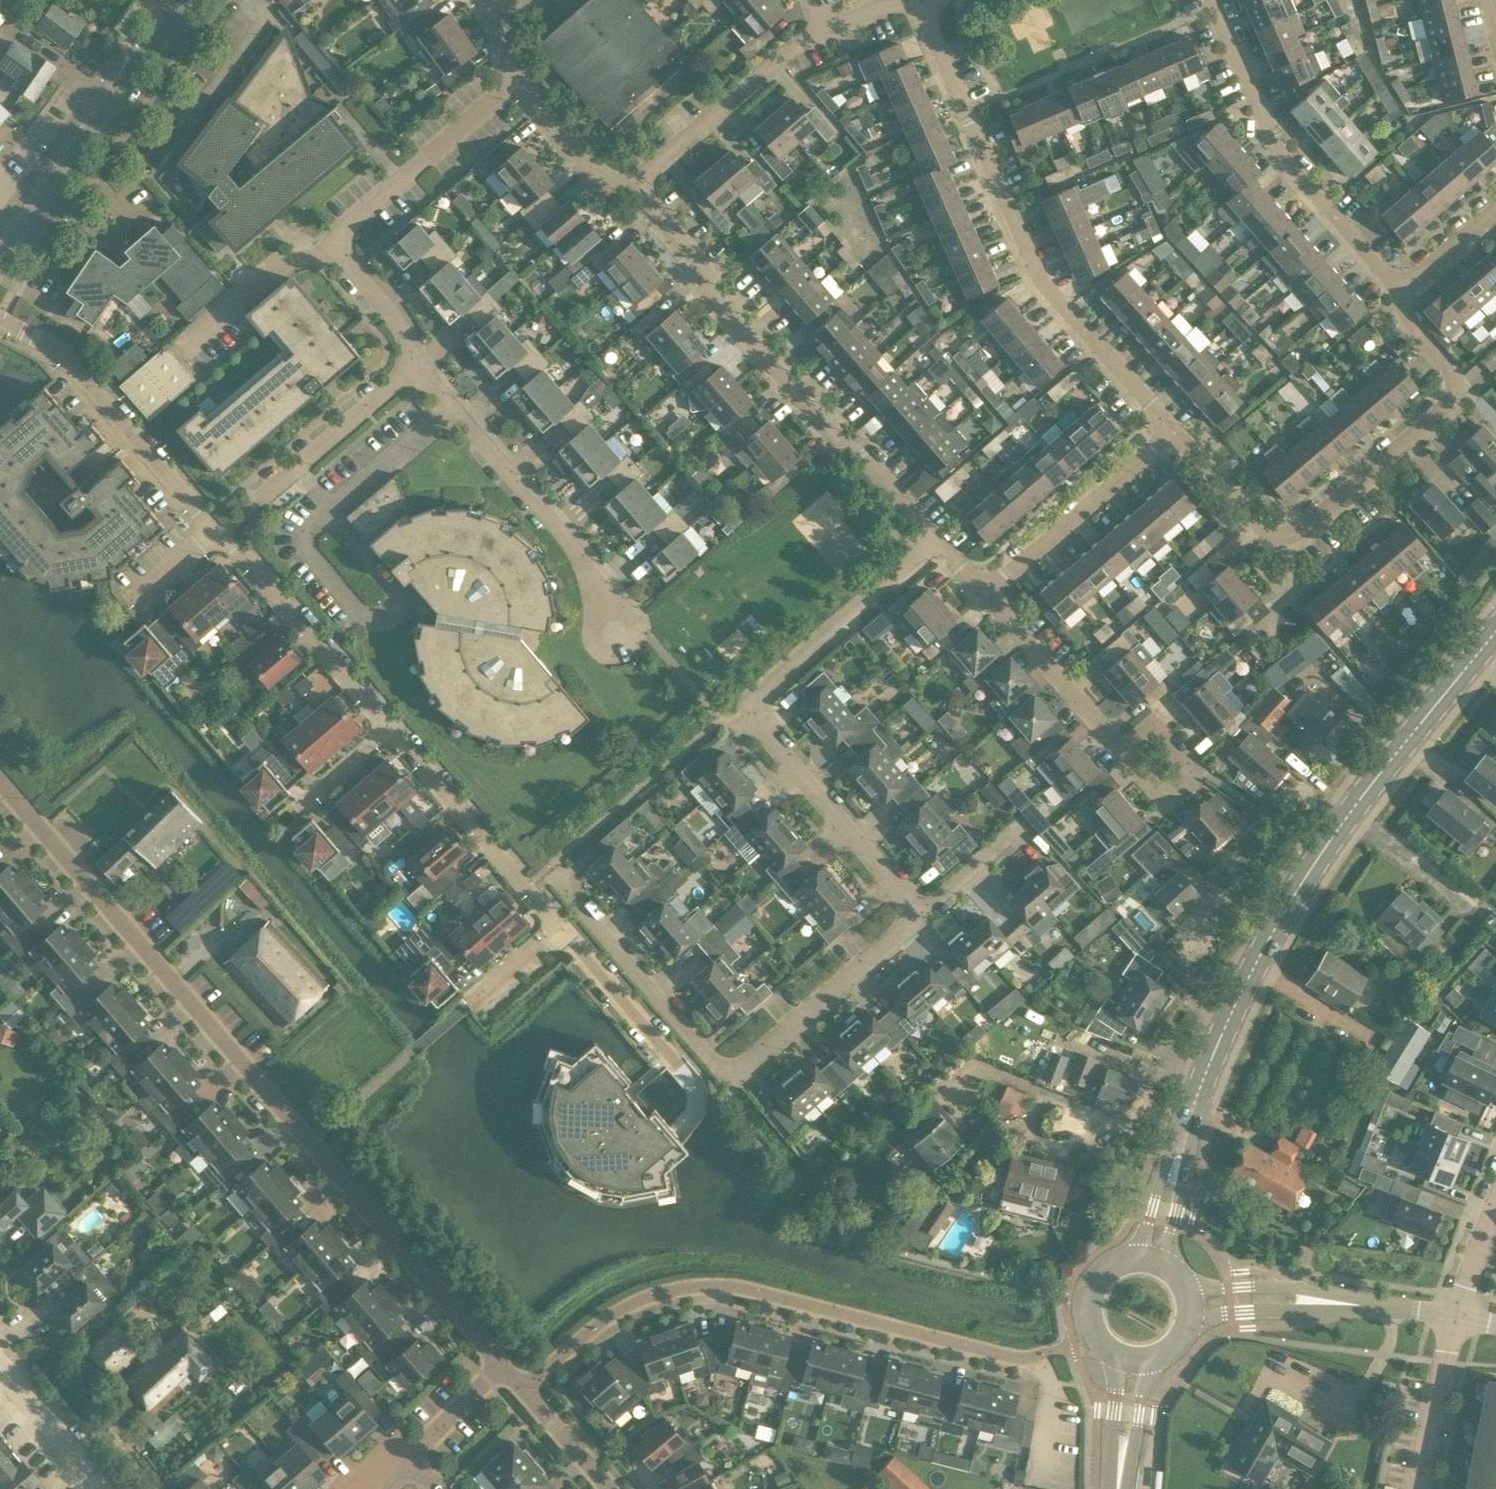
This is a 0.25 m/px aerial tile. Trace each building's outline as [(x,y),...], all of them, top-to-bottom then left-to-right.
[(392,18),(387,22),(394,32),(417,15),(410,5),(417,0),(379,0),(392,18)] [(604,125),(684,56),(635,0),(587,0),(535,45),(604,125)] [(695,9),(701,4),(706,0),(687,0),(695,9)] [(738,19),(760,0),(706,0),(701,4),(710,14),(724,2),(738,19)] [(738,19),(731,26),(746,43),(738,49),(747,59),(769,40),(762,31),(783,12),(772,0),(760,0),(738,19)] [(1246,10),(1269,0),(1241,0),(1246,10)] [(1254,30),(1285,16),(1295,12),(1289,0),(1269,0),(1246,10),(1254,30)] [(1330,10),(1338,6),(1335,0),(1325,0),(1330,10)] [(1375,7),(1373,0),(1364,0),(1366,10),(1375,7)] [(1454,9),(1452,0),(1416,0),(1420,17),(1454,9)] [(41,37),(44,33),(66,49),(85,23),(61,5),(59,8),(52,3),(45,13),(39,8),(26,26),(41,37)] [(1378,20),(1375,7),(1366,10),(1369,22),(1378,20)] [(1459,30),(1454,9),(1420,17),(1426,38),(1459,30)] [(417,36),(431,55),(462,32),(448,13),(435,23),(428,13),(405,29),(413,40),(417,36)] [(1254,30),(1263,50),(1294,36),(1285,16),(1254,30)] [(1339,27),(1345,37),(1353,33),(1347,22),(1339,27)] [(1465,51),(1459,30),(1426,38),(1431,60),(1465,51)] [(293,38),(301,47),(310,39),(302,31),(293,38)] [(475,51),(462,32),(431,55),(444,73),(439,77),(447,87),(469,71),(462,61),(475,51)] [(229,100),(206,130),(182,163),(185,165),(179,173),(199,207),(194,214),(195,214),(209,196),(218,206),(195,225),(218,252),(231,241),(235,246),(353,146),(334,123),(341,117),(333,109),(337,106),(336,105),(332,108),(309,97),(285,33),(232,103),(229,100)] [(1353,33),(1345,37),(1350,48),(1359,44),(1353,33)] [(1167,45),(1181,77),(1193,72),(1197,82),(1210,77),(1205,65),(1201,67),(1187,36),(1167,45)] [(1263,50),(1272,70),(1303,56),(1313,51),(1310,44),(1299,48),(1294,36),(1263,50)] [(1374,39),(1377,52),(1385,49),(1382,37),(1374,39)] [(310,39),(301,47),(308,55),(317,48),(310,39)] [(32,99),(55,67),(35,53),(34,56),(14,43),(0,63),(0,66),(18,78),(13,86),(32,99)] [(867,82),(879,76),(906,63),(897,43),(857,61),(867,82)] [(1167,45),(1147,53),(1161,86),(1181,77),(1167,45)] [(315,64),(324,56),(317,48),(308,55),(315,64)] [(1389,62),(1385,49),(1377,52),(1380,64),(1389,62)] [(1313,51),(1303,56),(1272,70),(1281,90),(1322,72),(1313,51)] [(1353,58),(1363,75),(1373,69),(1363,51),(1353,58)] [(1470,72),(1465,51),(1431,60),(1437,81),(1470,72)] [(1141,94),(1161,86),(1147,53),(1127,62),(1141,94)] [(322,72),(331,65),(324,56),(315,64),(322,72)] [(910,61),(906,63),(879,76),(888,95),(919,82),(910,61)] [(1092,77),(1067,87),(1081,120),(1100,112),(1102,117),(1124,107),(1122,102),(1141,94),(1127,62),(1102,72),(1101,70),(1091,74),(1092,77)] [(338,73),(331,65),(322,72),(329,81),(338,73)] [(1373,69),(1363,75),(1375,95),(1385,87),(1373,69)] [(1475,93),(1470,72),(1437,81),(1442,102),(1475,93)] [(329,81),(336,89),(345,82),(338,73),(329,81)] [(1388,82),(1395,93),(1402,88),(1396,77),(1388,82)] [(1289,110),(1303,127),(1340,95),(1325,78),(1317,85),(1289,110)] [(353,90),(345,82),(336,89),(344,98),(353,90)] [(888,95),(897,115),(928,101),(919,82),(888,95)] [(1067,87),(1047,96),(1061,128),(1081,120),(1067,87)] [(815,94),(823,104),(830,98),(822,88),(815,94)] [(1409,99),(1402,88),(1395,93),(1401,103),(1409,99)] [(1348,103),(1341,94),(1340,95),(1303,127),(1317,143),(1346,119),(1339,111),(1348,103)] [(1041,137),(1061,128),(1047,96),(1027,104),(1041,137)] [(790,98),(772,114),(796,142),(813,127),(825,141),(835,132),(817,111),(808,119),(790,98)] [(838,107),(830,98),(823,104),(831,113),(838,107)] [(1381,104),(1386,112),(1396,106),(1391,98),(1381,104)] [(936,121),(928,101),(897,115),(905,135),(936,121)] [(1474,106),(1476,115),(1491,111),(1489,102),(1474,106)] [(11,114),(10,113),(0,104),(0,124),(9,115),(10,115),(11,114)] [(1007,113),(1011,123),(1021,145),(1041,137),(1027,104),(1007,113)] [(1396,106),(1386,112),(1391,120),(1401,114),(1396,106)] [(1209,108),(1196,114),(1200,123),(1213,118),(1209,108)] [(1448,111),(1440,113),(1443,126),(1452,124),(1448,111)] [(1443,126),(1440,113),(1432,115),(1428,119),(1437,129),(1438,127),(1443,126)] [(779,157),(796,142),(772,114),(754,129),(772,150),(763,158),(781,179),(791,171),(779,157)] [(1188,129),(1200,123),(1196,114),(1183,120),(1188,129)] [(1317,143),(1332,160),(1360,135),(1346,119),(1317,143)] [(851,136),(858,130),(850,121),(843,127),(851,136)] [(905,135),(914,154),(945,141),(936,121),(905,135)] [(1022,149),(1021,145),(1011,123),(1003,126),(1014,152),(1022,149)] [(1195,170),(1204,162),(1231,139),(1216,123),(1203,134),(1199,130),(1171,142),(1195,170)] [(1168,127),(1157,131),(1161,140),(1172,136),(1168,127)] [(858,130),(851,136),(859,146),(866,140),(858,130)] [(1461,145),(1465,148),(1484,171),(1495,161),(1495,150),(1478,130),(1461,145)] [(1150,145),(1161,140),(1157,131),(1146,136),(1150,145)] [(1375,152),(1360,135),(1332,160),(1346,177),(1375,152)] [(1408,136),(1402,142),(1410,151),(1416,146),(1408,136)] [(1146,147),(1142,138),(1134,142),(1138,151),(1146,147)] [(1128,139),(1119,143),(1123,152),(1132,148),(1128,139)] [(1204,162),(1218,179),(1245,156),(1231,139),(1204,162)] [(954,161),(945,141),(914,154),(923,174),(944,165),(954,161)] [(1410,151),(1402,142),(1395,147),(1403,157),(1410,151)] [(1115,156),(1123,152),(1119,143),(1111,146),(1115,156)] [(521,146),(514,152),(509,157),(501,148),(498,145),(475,165),(485,177),(488,175),(493,171),(508,189),(536,165),(521,146)] [(1468,185),(1484,171),(1465,148),(1461,145),(1445,159),(1468,185)] [(1107,148),(1096,153),(1100,162),(1111,158),(1107,148)] [(711,166),(736,194),(753,179),(763,191),(763,192),(765,193),(775,185),(757,163),(748,171),(744,167),(730,150),(711,166)] [(1089,167),(1100,162),(1096,153),(1085,158),(1089,167)] [(1259,172),(1245,156),(1218,179),(1232,195),(1252,179),(1259,172)] [(1445,159),(1429,173),(1452,199),(1468,185),(1445,159)] [(860,179),(869,175),(864,164),(856,167),(860,179)] [(519,211),(527,220),(548,202),(540,193),(552,183),(536,165),(508,189),(523,207),(519,211)] [(953,185),(944,165),(923,174),(912,178),(922,199),(953,185)] [(1069,165),(1056,170),(1060,180),(1073,174),(1069,165)] [(1375,165),(1369,170),(1377,180),(1384,174),(1375,165)] [(719,209),(736,194),(711,166),(693,182),(711,202),(702,210),(721,231),(731,223),(719,209)] [(1128,174),(1134,185),(1142,180),(1136,169),(1128,174)] [(1047,185),(1060,180),(1056,170),(1043,176),(1047,185)] [(1377,180),(1369,170),(1362,176),(1371,185),(1377,180)] [(1435,213),(1452,199),(1429,173),(1412,187),(1435,213)] [(873,187),(869,175),(860,179),(865,190),(873,187)] [(1040,201),(1049,221),(1080,207),(1109,194),(1102,179),(1078,189),(1076,185),(1040,201)] [(1252,179),(1232,195),(1225,201),(1217,208),(1232,224),(1239,218),(1266,195),(1252,179)] [(1142,180),(1134,185),(1140,195),(1148,190),(1142,180)] [(961,205),(953,185),(922,199),(930,219),(961,205)] [(1412,187),(1396,201),(1419,227),(1435,213),(1412,187)] [(1151,195),(1155,202),(1166,196),(1162,188),(1151,195)] [(461,191),(452,199),(467,215),(473,210),(469,205),(471,203),(461,191)] [(1239,218),(1253,234),(1280,211),(1266,195),(1239,218)] [(1171,203),(1166,196),(1155,202),(1160,210),(1171,203)] [(539,226),(555,244),(583,219),(568,201),(556,212),(548,202),(527,220),(535,230),(539,226)] [(1402,242),(1419,227),(1396,201),(1379,216),(1402,242)] [(877,219),(886,215),(881,204),(872,207),(877,219)] [(970,225),(961,205),(930,219),(939,238),(970,225)] [(1089,227),(1080,207),(1049,221),(1058,241),(1089,227)] [(1141,214),(1145,226),(1154,222),(1149,211),(1141,214)] [(1294,228),(1280,211),(1253,234),(1244,242),(1250,248),(1259,240),(1268,250),(1294,228)] [(807,218),(815,227),(822,221),(814,212),(807,218)] [(476,215),(469,221),(499,241),(476,215)] [(890,226),(886,215),(877,219),(882,230),(890,226)] [(599,238),(583,219),(555,244),(570,262),(565,266),(573,275),(574,275),(595,257),(587,248),(599,238)] [(830,230),(822,221),(815,227),(823,236),(830,230)] [(1154,222),(1145,226),(1150,237),(1159,233),(1154,222)] [(77,313),(93,324),(114,293),(127,302),(169,265),(192,292),(175,307),(187,320),(224,287),(182,239),(184,237),(173,224),(162,234),(154,225),(126,250),(123,246),(109,259),(95,249),(66,290),(76,297),(65,313),(73,319),(77,313)] [(421,253),(429,262),(448,245),(434,229),(427,235),(417,224),(385,252),(395,264),(397,263),(402,269),(421,253)] [(979,244),(970,225),(939,238),(948,258),(979,244)] [(1058,241),(1067,261),(1098,247),(1089,227),(1058,241)] [(1268,250),(1282,267),(1308,244),(1294,228),(1268,250)] [(1169,239),(1175,245),(1184,237),(1178,230),(1169,239)] [(748,255),(763,272),(790,249),(776,232),(748,255)] [(1190,243),(1184,237),(1175,245),(1190,262),(1199,253),(1190,243)] [(569,279),(577,288),(597,272),(602,268),(617,286),(645,261),(630,243),(623,249),(618,253),(610,244),(600,253),(595,257),(574,275),(573,275),(569,279)] [(890,248),(896,258),(904,253),(898,243),(890,248)] [(988,264),(979,244),(948,258),(957,278),(988,264)] [(1308,244),(1282,267),(1273,275),(1287,291),(1322,260),(1308,244)] [(457,255),(448,245),(429,262),(437,271),(418,288),(423,294),(421,295),(432,307),(464,279),(449,261),(457,255)] [(836,251),(844,260),(851,254),(843,245),(836,251)] [(1107,267),(1098,247),(1067,261),(1076,281),(1107,267)] [(804,265),(790,249),(763,272),(777,289),(804,265)] [(1162,257),(1168,264),(1177,255),(1171,249),(1162,257)] [(1495,261),(1487,252),(1470,267),(1494,294),(1495,291),(1495,263),(1495,261)] [(910,263),(904,253),(896,258),(903,268),(910,263)] [(859,263),(851,254),(844,260),(851,269),(859,263)] [(1192,271),(1177,255),(1168,264),(1182,279),(1192,271)] [(1322,260),(1287,291),(1301,307),(1310,299),(1337,276),(1322,260)] [(661,279),(645,261),(617,286),(632,303),(628,307),(636,317),(657,299),(649,290),(661,279)] [(1198,271),(1204,277),(1214,269),(1208,262),(1198,271)] [(996,284),(988,264),(957,278),(965,298),(996,284)] [(777,289),(791,305),(818,282),(804,265),(777,289)] [(1470,267),(1454,281),(1477,308),(1494,294),(1470,267)] [(1214,269),(1204,277),(1219,293),(1228,284),(1214,269)] [(890,276),(897,286),(905,282),(898,271),(890,276)] [(1182,279),(1197,295),(1206,286),(1192,271),(1182,279)] [(1098,295),(1113,311),(1139,288),(1124,272),(1098,295)] [(829,273),(818,282),(791,305),(806,322),(825,305),(843,289),(829,273)] [(1310,299),(1324,316),(1351,293),(1337,276),(1310,299)] [(290,277),(247,314),(265,334),(273,328),(292,350),(209,420),(200,409),(178,428),(217,474),(321,385),(323,387),(359,356),(333,325),(332,326),(290,277)] [(468,307),(476,316),(495,300),(487,290),(479,296),(464,279),(432,307),(442,319),(444,318),(449,323),(468,307)] [(1454,281),(1438,295),(1461,322),(1477,308),(1454,281)] [(911,292),(905,282),(897,286),(904,297),(911,292)] [(922,297),(930,292),(924,284),(917,289),(922,297)] [(1243,300),(1228,284),(1219,293),(1233,309),(1243,300)] [(1221,302),(1206,286),(1197,295),(1211,311),(1221,302)] [(1113,311),(1128,328),(1154,304),(1139,288),(1113,311)] [(935,300),(930,292),(922,297),(927,305),(935,300)] [(1365,309),(1351,293),(1324,316),(1339,332),(1365,309)] [(1461,322),(1438,295),(1421,310),(1444,336),(1461,322)] [(979,319),(993,336),(1019,314),(1005,297),(979,319)] [(503,309),(495,300),(476,316),(483,325),(464,342),(469,348),(468,349),(478,361),(511,333),(496,315),(503,309)] [(1249,306),(1243,300),(1233,309),(1239,315),(1249,306)] [(1168,320),(1154,304),(1128,328),(1142,344),(1168,320)] [(825,305),(806,322),(814,331),(807,337),(821,353),(853,325),(840,309),(834,315),(833,314),(825,305)] [(913,310),(920,320),(927,315),(920,305),(913,310)] [(645,335),(661,353),(689,329),(673,311),(662,321),(651,309),(630,327),(641,339),(645,335)] [(1220,320),(1226,327),(1236,318),(1230,312),(1220,320)] [(1033,331),(1019,314),(993,336),(1007,353),(1033,331)] [(1170,322),(1168,320),(1142,344),(1156,360),(1182,336),(1192,328),(1179,314),(1170,322)] [(934,326),(927,315),(920,320),(926,331),(934,326)] [(1242,324),(1236,318),(1226,327),(1232,333),(1242,324)] [(821,353),(834,369),(866,340),(853,325),(821,353)] [(1257,334),(1263,340),(1272,332),(1266,325),(1257,334)] [(705,347),(689,329),(661,353),(676,371),(671,375),(679,384),(701,366),(693,357),(705,347)] [(1048,348),(1033,331),(1007,353),(1022,370),(1048,348)] [(1278,338),(1272,332),(1263,340),(1269,347),(1278,338)] [(514,361),(522,370),(541,354),(533,344),(526,351),(511,333),(478,361),(488,373),(490,372),(495,378),(514,361)] [(1488,334),(1470,350),(1475,356),(1493,340),(1488,334)] [(1197,353),(1182,336),(1156,360),(1171,376),(1197,353)] [(834,369),(847,384),(874,361),(880,356),(866,340),(834,369)] [(119,379),(146,355),(135,342),(108,366),(119,379)] [(1250,352),(1256,358),(1265,350),(1259,343),(1250,352)] [(149,420),(150,419),(196,379),(166,345),(119,386),(149,420)] [(1205,345),(1197,353),(1171,376),(1185,392),(1211,369),(1219,361),(1205,345)] [(928,352),(936,361),(942,356),(934,346),(928,352)] [(951,353),(959,363),(965,357),(957,348),(951,353)] [(1062,365),(1048,348),(1022,370),(1036,387),(1062,365)] [(1271,356),(1265,350),(1256,358),(1262,364),(1271,356)] [(1300,366),(1289,353),(1279,362),(1291,374),(1300,366)] [(549,363),(541,354),(522,370),(530,380),(511,396),(516,402),(514,403),(524,415),(557,387),(542,370),(549,363)] [(950,365),(942,356),(936,361),(944,371),(950,365)] [(965,357),(959,363),(967,372),(973,367),(965,357)] [(1373,359),(1367,364),(1399,402),(1416,388),(1393,361),(1382,370),(1373,359)] [(861,400),(866,395),(887,376),(874,361),(847,384),(861,400)] [(1370,381),(1360,389),(1382,416),(1399,402),(1367,364),(1361,370),(1370,381)] [(707,407),(707,408),(736,384),(720,365),(708,376),(701,366),(679,384),(682,396),(688,395),(692,410),(707,407)] [(1072,369),(1052,386),(1060,396),(1080,379),(1072,369)] [(1185,392),(1199,408),(1226,385),(1232,379),(1226,372),(1219,378),(1211,369),(1185,392)] [(866,395),(879,410),(906,387),(892,371),(887,376),(866,395)] [(954,383),(962,393),(968,387),(960,377),(954,383)] [(1232,379),(1226,385),(1199,408),(1214,425),(1240,401),(1232,393),(1239,387),(1232,379)] [(879,410),(893,426),(926,396),(913,381),(906,387),(879,410)] [(979,388),(987,397),(993,392),(985,382),(979,388)] [(752,402),(736,384),(707,408),(723,426),(718,430),(726,439),(747,421),(740,412),(752,402)] [(1060,396),(1052,386),(1045,392),(1053,402),(1060,396)] [(0,425),(0,547),(30,581),(34,578),(49,583),(50,588),(111,577),(110,572),(148,540),(163,527),(150,511),(150,512),(125,482),(134,474),(121,459),(106,472),(83,491),(78,485),(59,502),(47,488),(89,452),(89,453),(104,440),(91,424),(82,432),(57,403),(57,402),(44,387),(29,400),(0,425)] [(560,415),(568,425),(588,408),(580,399),(572,405),(557,387),(524,415),(534,427),(536,426),(541,432),(560,415)] [(976,397),(968,387),(962,393),(970,402),(976,397)] [(1340,387),(1334,392),(1366,430),(1382,416),(1360,389),(1350,398),(1340,387)] [(993,392),(987,397),(995,407),(1001,401),(993,392)] [(1337,409),(1327,417),(1350,444),(1366,430),(1334,392),(1328,398),(1337,409)] [(893,426),(906,441),(932,418),(940,412),(926,396),(893,426)] [(1078,417),(1101,444),(1118,429),(1095,403),(1078,417)] [(1030,415),(1022,405),(1009,416),(1017,426),(1030,415)] [(596,418),(588,408),(568,425),(576,434),(557,450),(562,456),(560,457),(571,470),(603,442),(588,424),(596,418)] [(1333,458),(1350,444),(1327,417),(1317,426),(1308,415),(1301,420),(1333,458)] [(1078,417),(1062,431),(1085,458),(1101,444),(1078,417)] [(906,441),(919,457),(946,433),(932,418),(906,441)] [(741,447),(754,463),(783,438),(767,420),(755,430),(747,421),(726,439),(717,447),(724,455),(733,455),(741,447)] [(1294,445),(1317,472),(1333,458),(1301,420),(1285,434),(1294,445)] [(1495,467),(1495,442),(1482,426),(1458,448),(1480,471),(1468,482),(1486,503),(1495,494),(1495,489),(1485,477),(1495,467)] [(953,427),(946,433),(919,457),(938,478),(959,460),(954,454),(967,443),(953,427)] [(1068,472),(1085,458),(1062,431),(1045,445),(1068,472)] [(603,442),(571,470),(581,482),(583,480),(588,486),(607,470),(615,479),(634,462),(611,435),(603,442)] [(993,437),(987,443),(995,453),(1001,447),(993,437)] [(798,456),(783,438),(754,463),(770,480),(765,484),(773,494),(794,476),(786,467),(798,456)] [(1023,452),(1029,460),(1052,486),(1068,472),(1045,445),(1039,438),(1023,452)] [(988,458),(995,453),(987,443),(980,449),(988,458)] [(1275,443),(1268,448),(1300,486),(1317,472),(1294,445),(1284,454),(1275,443)] [(1284,500),(1300,486),(1268,448),(1262,454),(1271,465),(1261,474),(1284,500)] [(1029,460),(1013,474),(1036,500),(1052,486),(1029,460)] [(642,472),(634,462),(615,479),(623,488),(603,505),(608,510),(607,512),(617,524),(650,496),(635,478),(642,472)] [(960,466),(954,471),(962,481),(969,475),(960,466)] [(1036,500),(1013,474),(1006,466),(990,480),(996,488),(1019,514),(1036,500)] [(962,481),(954,471),(932,490),(943,502),(959,488),(957,485),(962,481)] [(403,583),(408,579),(437,612),(436,624),(417,621),(415,635),(413,635),(419,671),(418,672),(436,703),(435,705),(463,728),(463,729),(497,742),(497,743),(533,743),(534,745),(568,732),(569,733),(588,717),(520,637),(521,626),(550,631),(552,616),(554,616),(547,580),(548,579),(530,548),(531,547),(503,523),(504,522),(469,510),(469,508),(433,508),(433,507),(411,515),(395,474),(346,516),(403,583)] [(1154,494),(1177,520),(1193,506),(1170,479),(1154,494)] [(1439,537),(1462,517),(1431,483),(1425,489),(1423,487),(1421,488),(1414,494),(1413,496),(1415,498),(1409,504),(1439,537)] [(996,488),(980,502),(1003,528),(1019,514),(996,488)] [(1154,494),(1137,508),(1160,534),(1177,520),(1154,494)] [(653,524),(661,533),(680,517),(672,507),(665,514),(650,496),(617,524),(627,536),(629,534),(634,540),(653,524)] [(1476,498),(1465,508),(1483,529),(1495,518),(1476,498)] [(986,543),(1003,528),(980,502),(963,516),(986,543)] [(1121,522),(1150,556),(1167,542),(1160,534),(1137,508),(1121,522)] [(704,544),(680,517),(661,533),(669,542),(650,559),(655,565),(653,566),(664,579),(704,544)] [(1104,536),(1127,562),(1134,570),(1150,556),(1121,522),(1104,536)] [(1402,523),(1385,537),(1417,575),(1424,569),(1414,558),(1425,549),(1402,523)] [(1104,536),(1088,550),(1111,576),(1127,562),(1104,536)] [(1411,580),(1417,575),(1385,537),(1369,551),(1392,578),(1402,569),(1411,580)] [(1203,538),(1196,543),(1205,553),(1212,547),(1203,538)] [(1198,559),(1205,553),(1196,543),(1190,549),(1198,559)] [(1094,590),(1111,576),(1088,550),(1072,564),(1094,590)] [(1369,551),(1352,565),(1385,603),(1391,597),(1382,587),(1392,578),(1369,551)] [(1199,588),(1213,605),(1240,582),(1226,565),(1214,575),(1203,563),(1185,578),(1196,591),(1199,588)] [(219,564),(202,579),(229,611),(246,596),(244,594),(248,591),(238,580),(235,583),(219,564)] [(1072,564),(1055,578),(1078,604),(1094,590),(1072,564)] [(1378,608),(1385,603),(1352,565),(1336,579),(1359,606),(1369,597),(1378,608)] [(1170,566),(1164,571),(1172,581),(1179,576),(1170,566)] [(1166,587),(1172,581),(1164,571),(1157,577),(1166,587)] [(1061,619),(1078,604),(1055,578),(1038,592),(1061,619)] [(185,593),(213,625),(229,611),(202,579),(185,593)] [(1336,579),(1320,593),(1352,631),(1358,625),(1349,615),(1359,606),(1336,579)] [(1240,582),(1213,605),(1207,610),(1221,626),(1224,624),(1234,635),(1252,620),(1243,609),(1255,599),(1240,582)] [(895,615),(909,631),(937,608),(930,599),(927,599),(921,592),(910,602),(902,593),(884,609),(892,618),(895,615)] [(197,638),(213,625),(185,593),(169,607),(184,625),(176,633),(192,652),(202,643),(197,638)] [(1345,636),(1352,631),(1320,593),(1303,608),(1326,635),(1336,625),(1345,636)] [(1137,594),(1131,600),(1139,610),(1145,604),(1137,594)] [(1132,615),(1139,610),(1131,600),(1124,605),(1132,615)] [(944,616),(937,608),(909,631),(923,648),(920,650),(928,659),(946,644),(938,635),(950,625),(944,618),(944,616)] [(250,635),(261,625),(253,616),(242,626),(250,635)] [(1105,622),(1098,628),(1107,637),(1113,632),(1105,622)] [(159,641),(144,623),(123,642),(131,651),(128,654),(142,671),(146,668),(150,673),(163,662),(171,671),(188,656),(168,633),(159,641)] [(962,681),(970,691),(1009,658),(1009,657),(1001,664),(993,655),(996,652),(975,628),(951,649),(971,672),(962,681)] [(1100,643),(1107,637),(1098,628),(1092,633),(1100,643)] [(1102,672),(1116,689),(1143,666),(1129,650),(1132,647),(1121,634),(1103,649),(1113,662),(1102,672)] [(230,644),(237,653),(249,643),(241,635),(230,644)] [(252,640),(249,643),(237,653),(230,660),(247,680),(256,672),(268,685),(299,658),(298,657),(302,654),(292,643),(288,646),(281,637),(263,653),(252,640)] [(882,637),(870,646),(879,656),(890,647),(882,637)] [(879,657),(865,661),(867,672),(881,670),(879,657)] [(988,702),(1003,720),(1035,693),(1027,684),(1029,681),(1009,658),(970,691),(971,691),(985,679),(998,694),(988,702)] [(1180,701),(1194,718),(1221,695),(1221,696),(1232,686),(1210,661),(1184,683),(1192,691),(1180,701)] [(1157,683),(1143,666),(1116,689),(1130,706),(1142,696),(1149,704),(1168,689),(1160,680),(1157,683)] [(795,711),(811,730),(841,704),(831,691),(836,687),(822,671),(803,687),(811,698),(795,711)] [(302,696),(313,686),(305,677),(294,686),(302,696)] [(286,686),(274,696),(282,705),(293,695),(286,686)] [(1274,688),(1249,715),(1267,731),(1286,709),(1300,721),(1296,726),(1297,728),(1289,738),(1306,752),(1315,742),(1336,717),(1316,701),(1315,702),(1303,692),(1293,705),(1274,688)] [(1025,759),(1050,738),(1059,730),(1050,721),(1053,718),(1033,695),(1035,693),(1003,720),(1018,737),(1011,743),(1025,759)] [(912,694),(902,704),(925,730),(935,720),(912,694)] [(315,711),(342,742),(359,728),(343,709),(347,706),(337,695),(333,698),(332,696),(315,711)] [(1221,696),(1221,695),(1194,718),(1209,735),(1220,725),(1228,734),(1246,718),(1238,709),(1235,712),(1221,696)] [(843,734),(852,745),(871,728),(878,722),(879,722),(864,705),(852,716),(841,704),(811,730),(827,748),(843,734)] [(947,710),(936,718),(955,740),(965,730),(947,710)] [(315,711),(299,725),(326,756),(342,742),(315,711)] [(1231,781),(1259,800),(1288,768),(1262,745),(1271,735),(1267,731),(1249,715),(1239,726),(1247,733),(1227,756),(1241,768),(1236,774),(1231,781)] [(860,787),(891,761),(903,751),(878,722),(871,728),(852,745),(861,755),(857,759),(845,769),(860,787)] [(309,771),(326,756),(299,725),(283,738),(278,733),(269,741),(285,760),(294,753),(309,771)] [(1057,777),(1083,754),(1069,737),(1057,747),(1050,738),(1025,759),(1033,769),(1036,766),(1050,782),(1057,777)] [(259,801),(268,811),(289,793),(274,775),(284,766),(264,743),(246,759),(254,768),(241,779),(245,784),(242,787),(256,804),(259,801)] [(981,746),(972,754),(981,764),(989,756),(981,746)] [(698,783),(709,795),(739,769),(724,751),(707,765),(698,754),(679,771),(693,787),(698,783)] [(1075,805),(1093,789),(1086,780),(1097,770),(1096,769),(1083,754),(1057,777),(1050,782),(1064,798),(1067,796),(1075,805)] [(1486,758),(1469,778),(1495,799),(1495,766),(1486,758)] [(369,774),(396,806),(413,792),(411,790),(415,787),(405,775),(402,779),(386,760),(369,774)] [(901,774),(891,761),(860,787),(876,805),(892,792),(901,802),(921,786),(906,769),(901,774)] [(713,811),(728,828),(748,812),(739,801),(755,787),(739,769),(709,795),(719,807),(713,811)] [(369,774),(353,788),(380,820),(396,806),(369,774)] [(996,785),(1019,809),(1030,799),(1007,775),(996,785)] [(1005,798),(989,780),(980,789),(995,807),(1005,798)] [(894,827),(910,845),(940,819),(949,811),(935,794),(931,798),(921,786),(901,802),(910,813),(894,827)] [(1086,811),(1100,827),(1126,804),(1112,787),(1100,797),(1093,789),(1075,805),(1082,813),(1086,811)] [(380,820),(353,788),(336,803),(351,821),(343,828),(359,847),(368,840),(363,834),(380,820)] [(171,791),(96,863),(113,881),(138,857),(143,863),(146,859),(155,868),(202,823),(171,791)] [(1492,831),(1481,822),(1482,820),(1447,792),(1431,812),(1466,840),(1460,847),(1471,856),(1492,831)] [(1051,824),(1030,799),(1019,809),(1041,833),(1051,824)] [(1203,801),(1182,819),(1208,849),(1228,832),(1233,838),(1246,827),(1230,807),(1218,818),(1203,801)] [(1126,804),(1100,827),(1094,832),(1108,848),(1084,868),(1092,877),(1136,839),(1129,831),(1141,821),(1126,804)] [(748,812),(728,828),(722,833),(747,862),(758,853),(789,827),(773,808),(757,822),(748,812)] [(417,830),(429,820),(421,811),(409,821),(417,830)] [(601,888),(609,882),(629,863),(622,855),(626,852),(626,845),(621,839),(634,828),(625,817),(597,841),(605,851),(585,869),(601,888)] [(343,856),(353,847),(337,828),(327,837),(311,819),(290,837),(298,847),(295,850),(309,867),(313,864),(317,869),(338,851),(343,856)] [(950,830),(940,819),(910,845),(926,863),(936,854),(947,868),(953,863),(976,844),(958,823),(950,830)] [(1051,824),(1041,833),(1063,858),(1073,849),(1051,824)] [(433,898),(441,891),(453,881),(456,878),(446,866),(464,851),(456,842),(460,839),(450,827),(447,831),(445,829),(414,857),(425,870),(416,878),(433,898)] [(764,869),(778,886),(797,869),(788,859),(804,845),(789,827),(758,853),(769,865),(764,869)] [(416,839),(408,830),(397,840),(405,849),(416,839)] [(1130,853),(1161,886),(1153,893),(1173,914),(1197,892),(1181,875),(1189,867),(1155,830),(1130,853)] [(183,896),(192,906),(233,866),(224,856),(183,896)] [(645,883),(653,893),(665,883),(672,877),(663,867),(661,868),(656,861),(648,862),(644,866),(636,857),(629,863),(609,882),(625,900),(645,883)] [(1018,876),(1025,883),(1050,911),(1078,887),(1059,864),(1049,872),(1038,859),(1018,876)] [(31,882),(21,870),(17,873),(10,864),(0,873),(0,909),(31,882)] [(797,898),(808,910),(838,884),(823,866),(806,880),(797,869),(778,886),(792,902),(797,898)] [(469,891),(481,881),(473,872),(461,882),(469,891)] [(1110,872),(1095,882),(1104,901),(1121,892),(1110,872)] [(248,876),(238,885),(261,909),(271,900),(248,876)] [(460,890),(453,881),(441,891),(449,900),(460,890)] [(13,950),(36,930),(28,921),(46,906),(38,897),(42,894),(31,882),(0,909),(0,916),(7,925),(0,932),(0,935),(13,950)] [(689,911),(665,883),(653,893),(646,898),(655,908),(634,926),(650,946),(658,939),(689,911)] [(1040,920),(1050,911),(1025,883),(1006,899),(1024,919),(1014,928),(1030,946),(1040,938),(1038,935),(1043,931),(1044,924),(1040,920)] [(854,902),(838,884),(808,910),(818,922),(813,927),(828,943),(847,926),(838,916),(854,902)] [(482,906),(509,938),(526,923),(510,905),(514,901),(504,890),(500,893),(499,892),(482,906)] [(1430,908),(1428,910),(1406,891),(1384,915),(1418,944),(1442,918),(1430,908)] [(164,914),(174,924),(186,912),(177,902),(164,914)] [(694,940),(703,951),(721,935),(696,905),(689,911),(658,939),(674,958),(694,940)] [(482,906),(466,920),(493,952),(509,938),(482,906)] [(1107,906),(1073,936),(1083,947),(1116,917),(1107,906)] [(987,916),(968,932),(985,953),(991,961),(1010,945),(1019,955),(1030,946),(1014,928),(1004,937),(987,916)] [(493,952),(466,920),(449,934),(445,929),(436,937),(452,955),(461,948),(476,966),(493,952)] [(268,921),(223,963),(284,1027),(328,985),(268,921)] [(37,959),(48,971),(83,941),(73,929),(69,932),(61,923),(44,939),(36,930),(13,950),(28,967),(37,959)] [(960,962),(950,971),(962,985),(966,989),(976,980),(967,969),(985,953),(968,932),(962,925),(942,941),(960,962)] [(422,927),(391,953),(404,970),(408,975),(413,980),(409,983),(424,1000),(427,997),(436,1006),(457,988),(446,976),(441,970),(450,962),(422,927)] [(691,978),(707,996),(728,979),(736,973),(728,964),(739,955),(721,935),(703,951),(711,961),(691,978)] [(56,999),(64,1009),(87,989),(79,980),(97,965),(90,956),(93,953),(83,941),(48,971),(65,992),(56,999)] [(1485,946),(1475,956),(1484,964),(1494,954),(1485,946)] [(1325,952),(1305,985),(1347,1010),(1367,977),(1325,952)] [(1130,979),(1123,991),(1156,1013),(1169,993),(1150,980),(1158,968),(1136,953),(1122,974),(1130,979)] [(1476,973),(1484,964),(1475,956),(1467,965),(1476,973)] [(921,959),(903,975),(929,1005),(941,995),(946,1000),(962,985),(950,971),(946,966),(935,975),(921,959)] [(888,1016),(905,1035),(921,1021),(917,1016),(929,1005),(903,975),(885,990),(899,1006),(888,1016)] [(728,979),(707,996),(699,1003),(716,1022),(737,1004),(745,1014),(771,992),(762,982),(753,990),(747,983),(741,982),(735,987),(728,979)] [(1030,982),(1020,989),(1025,996),(1034,989),(1030,982)] [(88,1018),(99,1030),(134,1000),(124,988),(120,991),(112,983),(94,998),(87,989),(64,1009),(79,1026),(88,1018)] [(1015,987),(986,1011),(996,1021),(1024,999),(1015,987)] [(1455,1005),(1463,996),(1455,987),(1446,997),(1455,1005)] [(1143,1033),(1156,1013),(1123,991),(1115,1002),(1107,997),(1085,1030),(1108,1038),(1114,1030),(1120,1033),(1128,1022),(1143,1033)] [(1495,995),(1485,1015),(1495,1021),(1495,995)] [(108,1059),(115,1067),(138,1048),(130,1039),(148,1024),(141,1015),(144,1012),(134,1000),(99,1030),(117,1051),(108,1059)] [(864,1009),(846,1024),(871,1055),(884,1044),(888,1049),(905,1035),(888,1016),(877,1025),(864,1009)] [(1377,1069),(1399,1082),(1430,1031),(1408,1017),(1377,1069)] [(978,1023),(960,1038),(968,1047),(986,1032),(978,1023)] [(859,1065),(871,1055),(846,1024),(827,1040),(841,1056),(831,1065),(847,1084),(863,1070),(859,1065)] [(1482,1036),(1460,1025),(1453,1038),(1475,1049),(1482,1036)] [(133,1070),(150,1089),(185,1059),(174,1047),(171,1051),(163,1042),(145,1057),(138,1048),(115,1067),(124,1078),(133,1070)] [(621,1198),(621,1199),(656,1193),(656,1192),(667,1190),(664,1170),(687,1150),(675,1136),(677,1135),(675,1133),(654,1109),(647,1115),(622,1087),(630,1080),(608,1054),(606,1056),(594,1042),(570,1062),(552,1056),(548,1066),(547,1066),(535,1099),(536,1100),(537,1122),(536,1122),(550,1159),(551,1159),(565,1175),(564,1176),(599,1195),(599,1194),(621,1198)] [(1068,1056),(1051,1050),(1041,1078),(1058,1084),(1068,1056)] [(1468,1091),(1463,1102),(1480,1110),(1486,1099),(1490,1101),(1495,1089),(1495,1067),(1461,1050),(1446,1080),(1468,1091)] [(1128,1106),(1137,1080),(1107,1069),(1106,1072),(1093,1067),(1096,1060),(1076,1053),(1067,1079),(1086,1087),(1089,1080),(1101,1085),(1098,1094),(1128,1106)] [(806,1058),(788,1074),(814,1104),(826,1093),(830,1098),(847,1084),(831,1065),(820,1074),(806,1058)] [(149,1113),(152,1110),(167,1127),(189,1108),(181,1099),(192,1089),(199,1083),(191,1075),(195,1071),(185,1059),(150,1089),(138,1100),(149,1113)] [(802,1114),(814,1104),(788,1074),(770,1089),(783,1105),(773,1114),(790,1134),(806,1120),(802,1114)] [(1029,1093),(1006,1085),(998,1105),(1018,1114),(1029,1093)] [(1390,1089),(1385,1102),(1407,1111),(1412,1098),(1390,1089)] [(189,1108),(167,1127),(181,1144),(175,1149),(186,1161),(201,1148),(236,1119),(225,1107),(222,1110),(214,1101),(207,1107),(196,1117),(189,1108)] [(1470,1140),(1459,1135),(1452,1133),(1458,1120),(1436,1111),(1431,1124),(1422,1145),(1414,1142),(1414,1143),(1461,1162),(1470,1140)] [(934,1127),(913,1145),(933,1169),(963,1142),(939,1114),(930,1122),(934,1127)] [(201,1148),(186,1161),(197,1174),(203,1169),(217,1186),(240,1167),(232,1158),(245,1147),(250,1142),(243,1134),(246,1131),(236,1119),(201,1148)] [(1275,1141),(1268,1155),(1246,1143),(1228,1176),(1289,1209),(1310,1170),(1290,1159),(1295,1152),(1275,1141)] [(1452,1184),(1461,1162),(1414,1143),(1405,1165),(1452,1184)] [(1012,1152),(998,1205),(997,1206),(995,1208),(996,1210),(997,1211),(999,1211),(1001,1210),(1050,1224),(1052,1225),(1053,1226),(1055,1225),(1056,1224),(1057,1223),(1056,1220),(1070,1167),(1012,1152)] [(1365,1152),(1361,1164),(1383,1173),(1388,1161),(1365,1152)] [(235,1188),(252,1208),(287,1178),(277,1166),(273,1169),(265,1160),(247,1176),(240,1167),(217,1186),(226,1196),(235,1188)] [(1359,1177),(1374,1183),(1378,1172),(1363,1166),(1359,1177)] [(268,1245),(272,1242),(291,1226),(283,1217),(301,1202),(293,1193),(297,1190),(287,1178),(252,1208),(263,1220),(254,1228),(268,1245)] [(900,1236),(927,1252),(955,1207),(954,1207),(966,1187),(954,1179),(941,1198),(939,1198),(937,1202),(926,1195),(911,1219),(900,1236)] [(1417,1231),(1432,1237),(1441,1213),(1416,1203),(1422,1189),(1395,1179),(1389,1194),(1392,1195),(1384,1218),(1402,1225),(1401,1229),(1416,1234),(1417,1231)] [(64,1213),(48,1195),(31,1210),(15,1191),(0,1204),(0,1227),(16,1213),(37,1236),(64,1213)] [(285,1246),(303,1267),(338,1237),(328,1225),(324,1228),(316,1219),(298,1235),(291,1226),(272,1242),(280,1251),(285,1246)] [(323,1301),(342,1285),(334,1276),(352,1261),(344,1252),(348,1249),(338,1237),(303,1267),(320,1287),(315,1292),(323,1301)] [(55,1275),(63,1284),(86,1264),(71,1247),(62,1255),(51,1242),(19,1269),(20,1270),(17,1274),(26,1285),(30,1282),(37,1290),(55,1275)] [(100,1281),(86,1264),(63,1284),(71,1293),(53,1308),(60,1317),(57,1320),(66,1331),(70,1328),(71,1329),(103,1302),(91,1289),(100,1281)] [(349,1294),(342,1285),(323,1301),(319,1304),(334,1321),(343,1314),(354,1326),(389,1296),(378,1284),(375,1287),(367,1279),(349,1294)] [(355,1347),(370,1364),(393,1344),(385,1336),(403,1320),(395,1311),(399,1308),(389,1296),(354,1326),(365,1339),(355,1347)] [(731,1344),(713,1339),(713,1370),(733,1376),(736,1364),(752,1368),(763,1327),(737,1321),(731,1344)] [(141,1351),(115,1322),(87,1348),(113,1376),(141,1351)] [(713,1371),(713,1370),(713,1339),(696,1345),(688,1323),(663,1331),(676,1371),(692,1366),(696,1377),(713,1371)] [(181,1326),(123,1379),(147,1405),(131,1420),(147,1437),(163,1422),(154,1412),(192,1377),(195,1381),(213,1363),(181,1326)] [(766,1384),(787,1389),(795,1360),(783,1357),(789,1334),(763,1327),(752,1368),(769,1372),(766,1384)] [(645,1363),(627,1369),(643,1395),(664,1388),(660,1376),(676,1371),(663,1331),(637,1340),(645,1363)] [(393,1344),(370,1364),(385,1381),(394,1373),(405,1386),(414,1378),(417,1382),(430,1371),(427,1367),(437,1359),(435,1358),(439,1354),(428,1342),(425,1345),(418,1338),(400,1353),(393,1344)] [(829,1388),(839,1347),(813,1340),(807,1363),(795,1360),(787,1389),(806,1394),(810,1392),(812,1383),(829,1388)] [(865,1404),(871,1380),(859,1377),(865,1354),(839,1347),(829,1388),(854,1394),(852,1401),(865,1404)] [(882,1383),(871,1380),(865,1404),(878,1407),(879,1401),(904,1407),(915,1367),(888,1360),(882,1383)] [(643,1395),(627,1369),(615,1380),(599,1362),(578,1380),(587,1390),(583,1393),(594,1406),(597,1403),(613,1421),(643,1395)] [(941,1373),(915,1367),(904,1407),(920,1411),(917,1424),(939,1429),(947,1400),(935,1397),(941,1373)] [(347,1391),(329,1407),(359,1442),(370,1433),(366,1429),(375,1422),(360,1404),(368,1396),(345,1370),(336,1378),(347,1391)] [(964,1423),(980,1427),(990,1386),(964,1379),(958,1402),(947,1400),(939,1429),(961,1435),(964,1423)] [(1492,1380),(1489,1396),(1485,1395),(1477,1433),(1482,1434),(1479,1446),(1475,1445),(1472,1461),(1476,1462),(1473,1475),(1469,1474),(1466,1488),(1495,1488),(1495,1381),(1492,1380)] [(990,1386),(980,1427),(1005,1433),(1003,1440),(1020,1444),(1023,1419),(1011,1416),(1017,1393),(990,1386)] [(1265,1400),(1228,1464),(1260,1482),(1276,1455),(1310,1474),(1329,1442),(1294,1422),(1296,1418),(1265,1400)] [(349,1451),(359,1442),(329,1407),(310,1423),(306,1417),(297,1425),(313,1444),(322,1437),(337,1455),(346,1447),(349,1451)] [(676,1460),(696,1445),(687,1434),(681,1438),(666,1420),(656,1428),(652,1424),(640,1435),(643,1439),(634,1446),(650,1466),(668,1451),(676,1460)] [(278,1458),(305,1488),(314,1488),(319,1485),(316,1481),(324,1474),(309,1456),(317,1448),(313,1444),(297,1425),(295,1422),(286,1430),(297,1442),(278,1458)] [(21,1460),(18,1457),(11,1462),(5,1455),(11,1449),(1,1437),(0,1437),(0,1478),(21,1460)] [(534,1459),(524,1447),(520,1450),(513,1441),(494,1458),(490,1454),(479,1464),(482,1468),(481,1469),(499,1488),(534,1459)] [(696,1445),(676,1460),(681,1470),(660,1481),(664,1488),(692,1488),(707,1480),(697,1461),(703,1458),(696,1445)] [(894,1455),(877,1472),(894,1488),(931,1488),(894,1455)] [(246,1477),(250,1482),(256,1488),(270,1488),(271,1488),(305,1488),(278,1458),(260,1474),(255,1469),(246,1477)] [(21,1460),(0,1478),(0,1488),(28,1488),(39,1480),(36,1476),(38,1475),(32,1468),(31,1470),(21,1459),(21,1460)] [(534,1459),(499,1488),(541,1488),(548,1483),(541,1474),(545,1471),(534,1459)] [(200,1478),(205,1474),(197,1464),(178,1481),(185,1488),(209,1488),(200,1478)] [(246,1477),(241,1470),(232,1478),(241,1488),(242,1488),(250,1482),(246,1477)] [(707,1480),(692,1488),(712,1488),(707,1480)]
